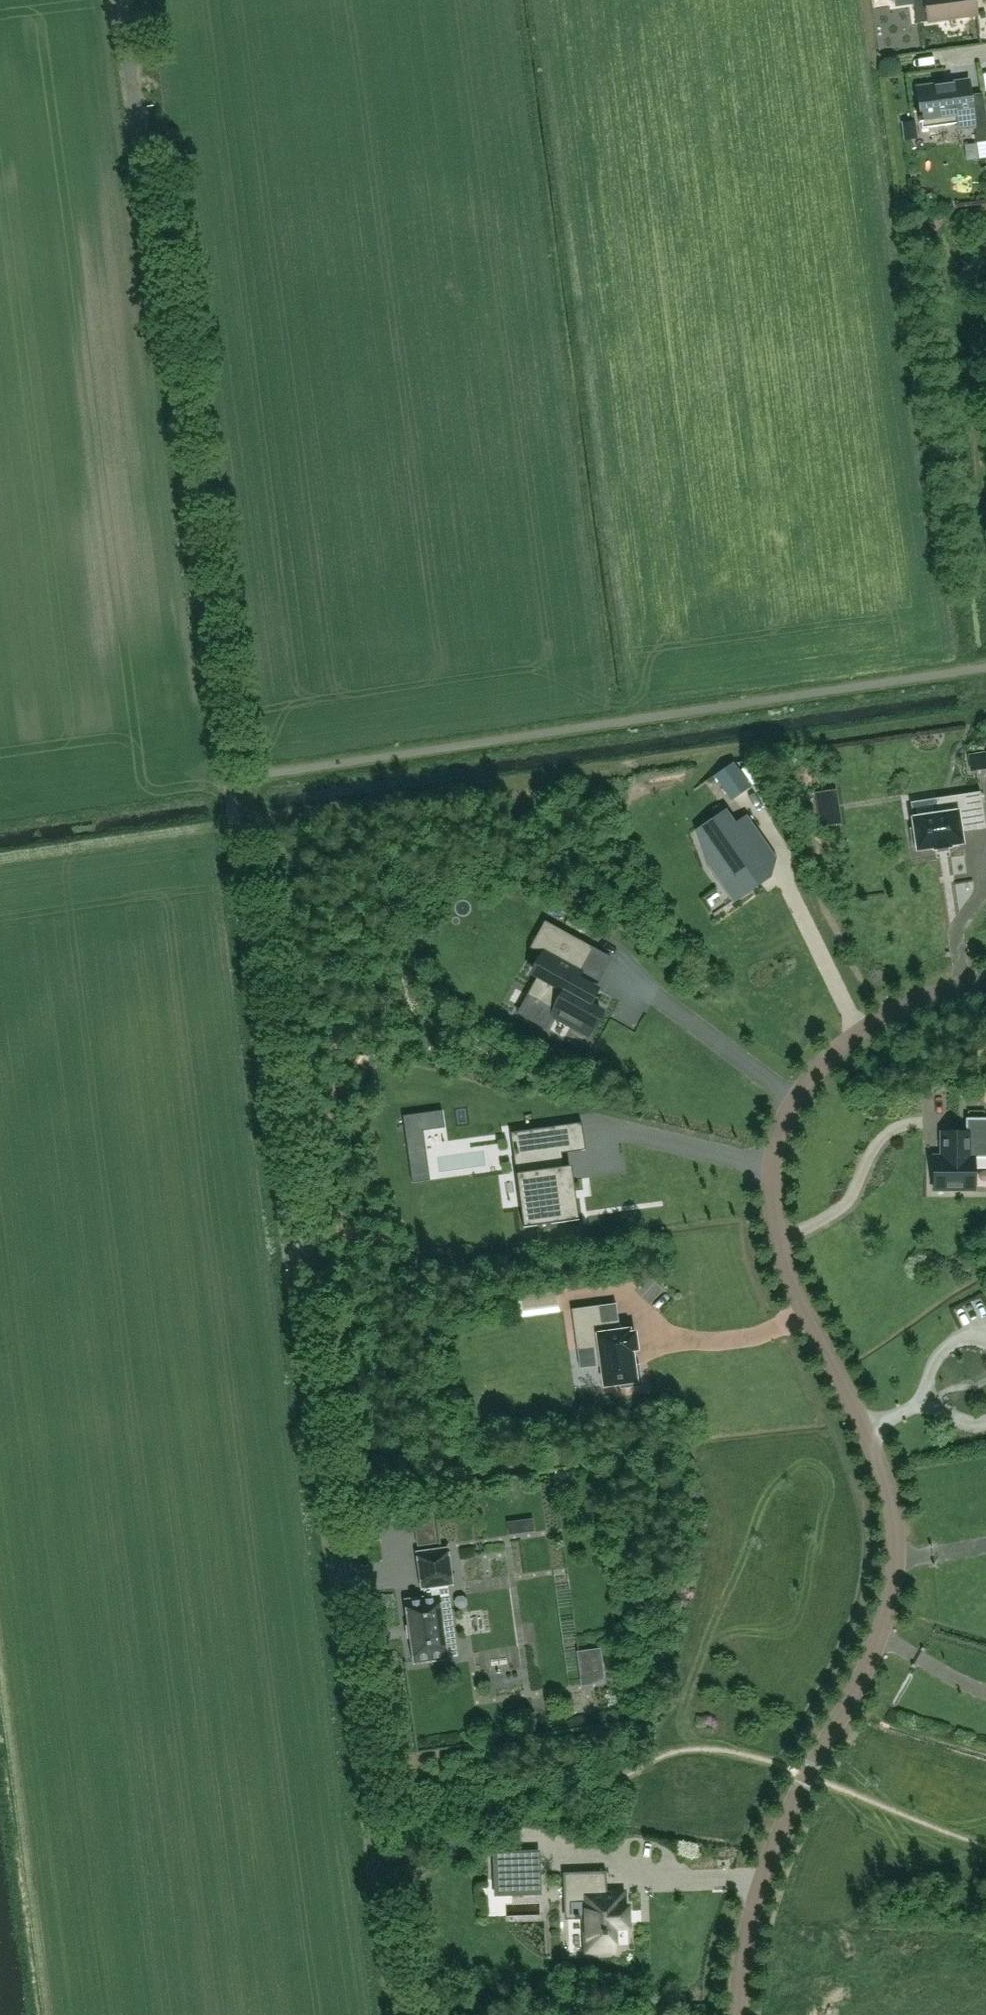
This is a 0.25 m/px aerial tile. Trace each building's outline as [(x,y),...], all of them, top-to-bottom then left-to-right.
[(894,8),(914,5),(917,24),(977,16),(975,0),(893,0),(894,8)] [(972,107),(969,81),(917,89),(921,118),(919,118),(919,123),(922,123),(923,129),(958,124),(959,130),(973,128),(975,146),(985,144),(985,134),(982,105),(972,107)] [(716,776),(732,799),(749,787),(733,764),(716,776)] [(835,791),(815,794),(819,827),(839,824),(835,791)] [(985,827),(981,792),(936,799),(938,815),(913,818),(914,828),(910,829),(913,847),(917,846),(917,850),(934,848),(934,849),(951,847),(950,845),(962,843),(961,831),(985,827)] [(726,812),(696,832),(717,862),(711,867),(715,873),(713,874),(717,881),(719,879),(724,885),(732,880),(742,894),(733,899),(713,914),(714,915),(734,900),(770,875),(748,844),(761,834),(747,814),(746,815),(747,817),(735,825),(726,812)] [(579,974),(593,949),(545,922),(531,948),(532,948),(533,948),(545,955),(534,974),(539,977),(528,996),(529,996),(555,1011),(553,1016),(588,1035),(601,1011),(588,1004),(596,988),(577,978),(579,974)] [(443,1110),(403,1115),(412,1182),(414,1182),(414,1181),(429,1179),(422,1129),(444,1126),(442,1111),(443,1111),(443,1110)] [(934,1190),(975,1190),(975,1158),(985,1158),(985,1118),(966,1118),(966,1133),(942,1133),(942,1156),(934,1156),(934,1190)] [(556,1126),(511,1132),(511,1134),(530,1132),(535,1175),(520,1177),(523,1205),(521,1205),(521,1207),(524,1207),(526,1225),(524,1226),(524,1228),(579,1220),(579,1218),(576,1218),(573,1198),(566,1200),(556,1126)] [(600,1305),(572,1309),(578,1350),(593,1348),(596,1367),(602,1366),(605,1386),(621,1383),(621,1388),(642,1386),(639,1365),(634,1365),(632,1350),(637,1349),(635,1333),(630,1334),(629,1330),(620,1331),(619,1320),(602,1322),(600,1305)] [(456,1654),(446,1584),(451,1583),(447,1550),(419,1554),(423,1587),(425,1587),(427,1599),(407,1602),(416,1661),(446,1657),(446,1656),(456,1654)] [(518,1850),(491,1851),(492,1879),(513,1878),(513,1895),(536,1894),(535,1877),(519,1877),(518,1850)] [(607,1871),(563,1872),(564,1885),(567,1885),(568,1917),(576,1917),(576,1919),(580,1919),(579,1916),(586,1916),(586,1933),(587,1951),(615,1950),(614,1926),(628,1926),(627,1907),(623,1907),(622,1893),(607,1894),(607,1871)]
